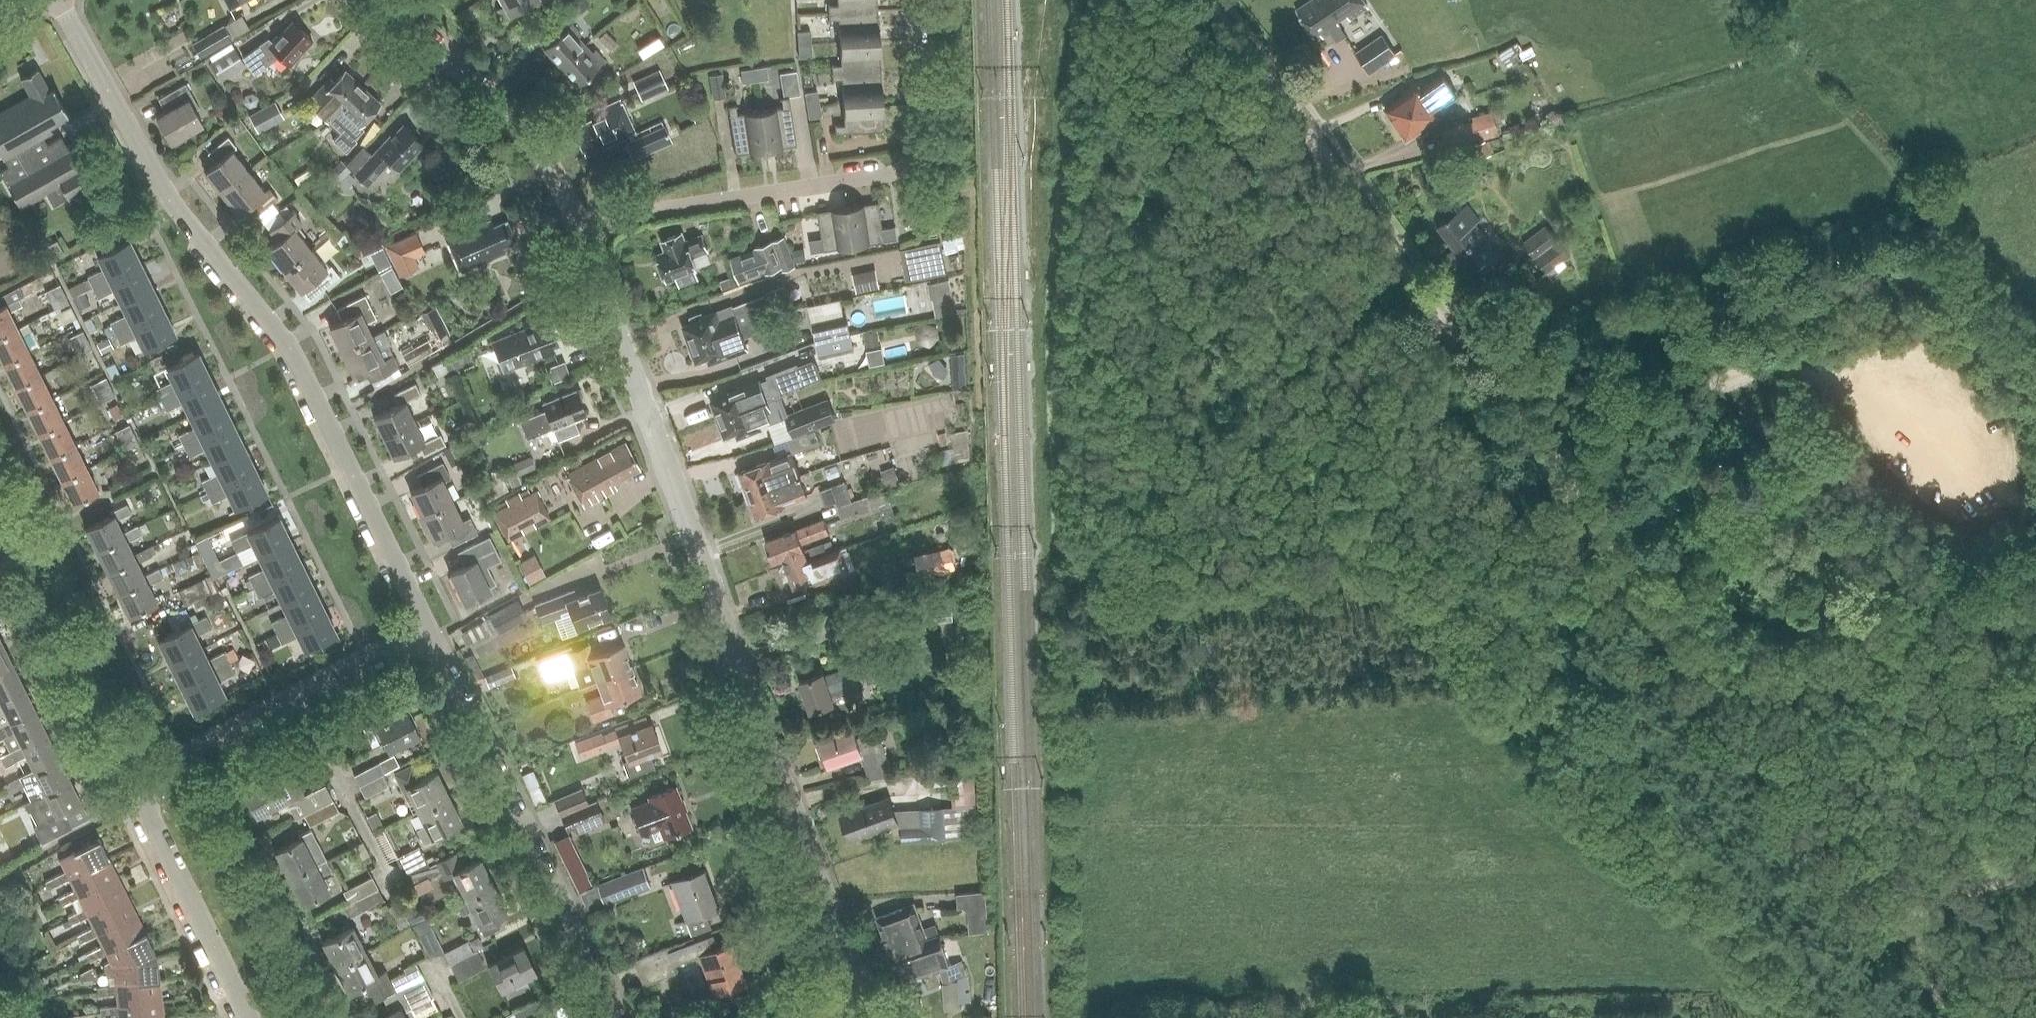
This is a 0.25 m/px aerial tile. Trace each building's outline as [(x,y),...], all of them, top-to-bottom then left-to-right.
[(504,4),(497,8),(502,17),(519,7),(526,18),(556,0),(501,0),(504,4)] [(572,7),(579,15),(589,5),(585,0),(579,0),(572,7)] [(837,1),(828,1),(829,11),(878,8),(877,0),(837,0),(837,1)] [(1295,10),(1314,37),(1320,33),(1323,38),(1330,33),(1336,42),(1347,35),(1338,22),(1347,15),(1351,21),(1369,9),(1363,0),(1310,0),(1295,10)] [(838,19),(840,41),(880,40),(878,8),(829,11),(829,19),(838,19)] [(278,36),(276,35),(272,39),(269,36),(242,55),(253,73),(277,56),(287,65),(311,39),(292,21),(278,36)] [(544,48),(561,66),(585,44),(578,36),(581,33),(571,23),(544,48)] [(224,25),(194,43),(201,56),(231,38),(224,25)] [(618,42),(608,30),(599,37),(610,49),(618,42)] [(811,43),(810,30),(798,31),(798,43),(811,43)] [(1355,52),(1369,75),(1397,57),(1382,34),(1355,52)] [(840,41),(841,61),(831,61),(832,71),(881,69),(880,40),(840,41)] [(1518,42),(1498,52),(1506,68),(1535,54),(1532,47),(1522,51),(1518,42)] [(798,43),(799,57),(812,56),(811,43),(798,43)] [(592,52),(585,44),(561,66),(578,85),(605,60),(595,49),(592,52)] [(245,65),(233,46),(209,60),(210,61),(221,79),(245,65)] [(661,69),(635,80),(643,99),(678,84),(666,55),(657,59),(661,69)] [(754,68),(756,82),(769,80),(767,66),(754,68)] [(743,84),(756,82),(754,68),(741,70),(743,84)] [(1,155),(7,166),(0,170),(0,173),(20,208),(46,194),(53,206),(67,198),(69,202),(95,187),(70,144),(67,146),(61,136),(47,144),(43,136),(52,131),(49,126),(67,116),(52,89),(49,90),(36,69),(19,78),(29,96),(0,112),(0,156),(1,155)] [(342,108),(362,86),(344,69),(331,84),(326,80),(308,100),(328,119),(340,106),(342,108)] [(842,79),(843,100),(883,98),(881,69),(832,71),(832,79),(842,79)] [(728,97),(724,74),(711,77),(714,99),(728,97)] [(1405,96),(1386,109),(1407,139),(1426,126),(1428,129),(1443,118),(1451,129),(1455,143),(1478,136),(1479,141),(1500,134),(1493,111),(1472,117),(1474,122),(1459,127),(1444,106),(1456,98),(1442,77),(1422,91),(1417,83),(1403,93),(1405,96)] [(157,98),(164,111),(155,116),(170,141),(202,123),(194,110),(199,107),(185,83),(157,98)] [(359,124),(380,102),(362,86),(342,108),(340,106),(328,119),(341,130),(332,139),(345,151),(356,139),(354,138),(363,128),(359,124)] [(805,94),(807,107),(820,104),(818,92),(805,94)] [(760,109),(766,148),(797,143),(789,95),(780,96),(781,105),(760,109)] [(885,128),(883,98),(843,100),(844,121),(835,121),(836,131),(885,128)] [(602,114),(573,127),(585,154),(635,132),(620,99),(599,108),(602,114)] [(275,100),(250,114),(259,131),(284,117),(275,100)] [(736,153),(766,148),(760,109),(739,112),(738,103),(728,104),(736,153)] [(822,116),(820,104),(807,107),(809,118),(822,116)] [(707,118),(702,108),(693,112),(697,122),(707,118)] [(342,159),(330,173),(340,182),(352,169),(368,184),(389,161),(398,169),(423,142),(403,124),(392,136),(389,134),(372,153),(362,145),(346,163),(342,159)] [(204,171),(221,192),(248,171),(231,150),(236,146),(227,135),(207,152),(215,162),(204,171)] [(1481,155),(1494,151),(1490,140),(1477,144),(1481,155)] [(309,169),(294,178),(299,185),(314,176),(309,169)] [(248,171),(221,192),(238,213),(249,204),(257,214),(277,198),(268,187),(263,190),(248,171)] [(880,200),(849,205),(855,244),(899,237),(897,224),(884,226),(880,200)] [(1468,204),(1438,227),(1455,249),(1446,256),(1467,283),(1500,257),(1476,225),(1481,221),(1468,204)] [(812,251),(855,244),(849,205),(819,209),(823,236),(810,238),(812,251)] [(266,248),(284,270),(309,249),(293,227),(297,224),(290,214),(270,230),(277,239),(266,248)] [(491,218),(449,236),(463,268),(505,250),(503,244),(515,239),(506,219),(494,224),(491,218)] [(708,248),(703,234),(685,240),(683,232),(660,240),(664,252),(658,255),(667,278),(675,276),(679,286),(698,279),(694,268),(697,267),(692,254),(708,248)] [(419,267),(415,256),(427,251),(419,233),(387,246),(400,276),(419,267)] [(1551,233),(1529,250),(1535,257),(1557,240),(1551,233)] [(358,257),(382,245),(379,238),(355,250),(358,257)] [(757,247),(731,257),(740,280),(766,271),(766,272),(783,265),(773,239),(757,245),(757,247)] [(57,240),(46,246),(52,257),(63,251),(57,240)] [(88,278),(92,287),(139,262),(128,241),(96,256),(103,270),(87,277),(88,278)] [(940,242),(918,246),(924,277),(946,273),(940,242)] [(1540,265),(1537,260),(1529,266),(1538,280),(1570,256),(1564,248),(1540,265)] [(309,249),(284,270),(300,291),(311,282),(318,291),(338,275),(330,264),(325,268),(309,249)] [(810,262),(808,249),(796,251),(798,263),(810,262)] [(151,287),(139,262),(92,287),(93,288),(97,298),(113,291),(119,303),(151,287)] [(391,267),(380,274),(383,280),(395,274),(391,267)] [(878,288),(875,270),(853,274),(857,292),(878,288)] [(88,278),(69,288),(73,297),(75,297),(84,292),(93,288),(92,287),(88,278)] [(933,298),(952,294),(949,279),(928,282),(931,298),(933,298)] [(63,294),(59,285),(45,292),(49,301),(63,294)] [(695,323),(685,326),(691,344),(751,320),(792,304),(785,285),(764,293),(765,295),(732,306),(703,317),(701,313),(693,317),(695,323)] [(16,327),(5,305),(23,296),(19,287),(0,296),(0,336),(16,327)] [(110,323),(115,334),(162,309),(151,287),(119,303),(125,316),(110,323)] [(90,304),(84,292),(75,297),(73,297),(79,310),(90,304)] [(330,326),(342,351),(371,336),(365,323),(376,318),(365,293),(335,308),(341,321),(330,326)] [(63,294),(49,301),(53,310),(67,303),(63,294)] [(878,298),(880,313),(909,311),(908,296),(878,298)] [(173,332),(162,309),(115,334),(120,344),(136,336),(142,348),(173,332)] [(854,331),(850,315),(814,323),(817,339),(854,331)] [(543,320),(492,340),(503,368),(555,348),(552,343),(558,340),(551,323),(545,325),(543,320)] [(751,320),(691,344),(697,360),(708,356),(710,363),(748,349),(744,338),(755,333),(751,320)] [(4,365),(28,351),(21,336),(32,331),(28,323),(17,329),(16,327),(0,336),(0,357),(4,365)] [(72,347),(87,340),(82,331),(68,338),(72,347)] [(817,339),(821,356),(858,348),(857,346),(854,331),(817,339)] [(877,331),(864,333),(867,347),(879,344),(877,331)] [(371,336),(342,351),(353,375),(365,369),(370,379),(397,366),(391,354),(382,358),(371,336)] [(109,338),(97,344),(101,353),(113,347),(109,338)] [(72,347),(76,356),(91,349),(87,340),(72,347)] [(427,341),(403,353),(408,364),(432,352),(427,341)] [(456,370),(473,362),(467,349),(450,357),(456,370)] [(4,365),(16,390),(40,376),(28,351),(4,365)] [(161,401),(208,376),(196,353),(165,368),(172,381),(155,389),(161,401)] [(966,388),(964,354),(951,355),(953,389),(966,388)] [(729,393),(712,400),(718,416),(779,394),(822,378),(817,365),(813,362),(799,367),(798,363),(767,375),(770,384),(763,386),(760,379),(728,391),(729,393)] [(551,381),(562,377),(558,364),(549,366),(551,371),(548,372),(551,381)] [(398,366),(371,379),(374,386),(401,373),(398,366)] [(52,400),(40,376),(16,390),(28,414),(52,400)] [(182,402),(188,413),(218,398),(208,376),(161,401),(165,410),(182,402)] [(109,387),(105,378),(91,385),(96,394),(109,387)] [(398,403),(373,416),(384,436),(415,421),(405,400),(419,392),(415,381),(393,392),(398,403)] [(109,387),(96,394),(100,403),(114,396),(109,387)] [(586,412),(576,388),(543,401),(546,408),(519,418),(526,436),(552,425),(557,438),(578,430),(573,417),(586,412)] [(759,426),(787,416),(779,394),(718,416),(724,433),(736,429),(738,436),(759,428),(759,426)] [(218,398),(188,413),(195,427),(164,442),(169,455),(173,453),(230,422),(218,398)] [(830,398),(789,414),(796,432),(837,416),(830,398)] [(28,414),(41,438),(65,425),(52,400),(28,414)] [(122,417),(117,404),(108,408),(114,420),(122,417)] [(424,441),(415,421),(384,436),(393,457),(418,444),(423,455),(445,444),(440,433),(424,441)] [(205,448),(211,460),(242,445),(230,422),(173,453),(177,462),(205,448)] [(65,425),(41,438),(52,460),(76,446),(65,425)] [(118,441),(133,434),(128,425),(114,432),(118,441)] [(788,437),(793,452),(812,445),(806,430),(788,437)] [(137,444),(133,434),(118,441),(123,450),(128,448),(137,444)] [(584,463),(586,466),(567,476),(583,506),(618,489),(614,481),(640,468),(627,442),(584,463)] [(201,481),(206,491),(253,468),(242,445),(211,460),(217,473),(201,481)] [(52,460),(63,484),(88,470),(76,446),(52,460)] [(462,465),(454,448),(446,451),(454,468),(462,465)] [(739,472),(748,494),(799,475),(791,452),(739,472)] [(137,469),(148,463),(145,455),(133,461),(137,469)] [(532,457),(504,469),(509,479),(536,467),(532,457)] [(409,491),(422,516),(452,501),(442,480),(449,477),(442,461),(416,473),(422,485),(409,491)] [(894,466),(880,471),(886,488),(900,483),(894,466)] [(496,467),(468,482),(480,504),(508,489),(496,467)] [(265,492),(253,468),(206,491),(211,501),(227,493),(234,507),(265,492)] [(98,491),(88,470),(63,484),(73,503),(98,491)] [(804,473),(799,475),(748,494),(756,517),(785,506),(784,504),(807,496),(801,479),(806,478),(804,473)] [(837,501),(838,506),(853,501),(846,482),(821,491),(827,505),(837,501)] [(509,541),(524,533),(521,528),(532,522),(535,527),(552,519),(538,490),(495,512),(509,541)] [(840,516),(874,505),(871,495),(853,501),(838,506),(837,507),(840,516)] [(452,501),(422,516),(433,541),(446,535),(450,544),(475,532),(468,517),(461,520),(452,501)] [(94,546),(121,533),(115,520),(130,512),(125,504),(110,512),(111,515),(86,528),(94,546)] [(251,543),(258,555),(290,540),(278,517),(231,540),(236,551),(251,543)] [(803,549),(804,549),(801,541),(828,531),(824,519),(765,541),(773,561),(783,557),(783,556),(803,549)] [(136,525),(121,533),(94,546),(105,568),(133,555),(126,541),(140,533),(136,525)] [(488,588),(496,584),(486,565),(500,558),(487,534),(462,547),(469,562),(449,573),(463,602),(488,589),(488,588)] [(207,536),(195,542),(213,578),(242,564),(236,552),(218,561),(207,536)] [(301,564),(290,540),(258,555),(264,568),(248,576),(253,586),(301,564)] [(105,568),(116,589),(144,576),(137,563),(151,555),(147,547),(133,555),(105,568)] [(807,560),(803,549),(783,556),(783,557),(794,586),(814,578),(812,573),(839,563),(835,549),(807,560)] [(197,551),(186,556),(194,571),(204,565),(197,551)] [(952,551),(918,557),(922,578),(956,571),(952,551)] [(526,582),(544,574),(535,553),(517,560),(526,582)] [(274,589),(280,601),(312,586),(301,564),(253,586),(258,597),(274,589)] [(158,569),(144,576),(116,589),(129,615),(156,602),(148,584),(162,577),(158,569)] [(207,579),(179,591),(185,606),(213,593),(207,579)] [(253,586),(244,591),(249,601),(258,597),(253,586)] [(271,622),(276,633),(324,610),(312,586),(280,601),(287,615),(271,622)] [(574,588),(533,603),(541,624),(554,619),(561,638),(576,632),(574,626),(609,613),(599,588),(577,596),(574,588)] [(518,601),(491,616),(491,617),(499,631),(501,635),(529,620),(518,601)] [(324,610),(276,633),(277,634),(268,639),(272,647),(281,642),(281,643),(297,635),(303,647),(335,631),(324,610)] [(168,662),(199,647),(193,635),(210,627),(205,616),(157,640),(168,662)] [(499,631),(491,617),(485,620),(493,635),(499,631)] [(12,664),(0,641),(0,669),(12,664)] [(587,643),(567,651),(565,646),(537,657),(545,678),(573,667),(581,686),(595,680),(629,667),(620,644),(591,654),(587,643)] [(199,647),(168,662),(180,686),(228,662),(223,652),(206,660),(199,647)] [(465,657),(475,679),(483,675),(473,653),(465,657)] [(233,672),(228,662),(180,686),(191,709),(222,694),(216,681),(233,672)] [(12,664),(0,669),(0,698),(23,687),(12,664)] [(823,674),(823,672),(798,681),(809,711),(832,703),(835,712),(852,706),(847,693),(858,689),(850,665),(823,674)] [(512,666),(486,677),(491,688),(517,678),(512,666)] [(638,692),(629,667),(595,680),(600,695),(585,700),(592,720),(614,712),(610,702),(638,692)] [(0,698),(0,728),(35,710),(23,687),(0,698)] [(386,701),(364,712),(371,727),(376,724),(388,748),(417,734),(405,709),(393,715),(386,701)] [(0,728),(0,742),(16,734),(22,745),(46,733),(35,710),(0,728)] [(619,740),(626,760),(621,762),(626,775),(652,766),(647,754),(658,749),(649,723),(644,725),(641,717),(613,727),(614,730),(599,735),(599,733),(575,742),(580,756),(607,746),(607,744),(619,740)] [(855,737),(853,729),(814,742),(819,758),(825,756),(828,765),(860,754),(868,778),(891,770),(877,729),(855,737)] [(46,733),(22,745),(0,756),(0,758),(5,768),(27,756),(34,771),(59,758),(46,733)] [(377,762),(353,774),(359,785),(380,774),(383,772),(399,764),(393,754),(377,762)] [(20,778),(25,787),(31,799),(70,780),(59,758),(34,771),(20,778)] [(412,794),(420,809),(447,795),(435,770),(417,779),(409,764),(392,772),(400,787),(400,788),(405,797),(412,794)] [(275,774),(243,791),(256,815),(286,799),(295,817),(303,813),(308,811),(329,800),(332,799),(327,789),(303,801),(301,797),(289,773),(277,779),(275,774)] [(380,774),(359,785),(364,796),(386,785),(380,774)] [(28,812),(30,811),(36,824),(33,826),(41,843),(72,827),(64,812),(82,803),(70,780),(31,799),(23,803),(28,812)] [(647,795),(648,800),(632,806),(643,836),(660,829),(663,836),(688,826),(682,810),(685,809),(681,799),(678,800),(673,786),(647,795)] [(559,813),(588,802),(583,790),(555,801),(559,813)] [(447,795),(420,809),(427,823),(414,830),(421,845),(435,838),(432,833),(460,819),(447,795)] [(887,797),(840,814),(849,841),(897,824),(887,797)] [(308,811),(303,813),(309,826),(336,812),(329,800),(308,811)] [(559,813),(565,828),(599,815),(594,800),(588,802),(559,813)] [(963,840),(961,808),(918,810),(919,827),(901,828),(902,843),(945,841),(945,840),(963,840)] [(300,838),(275,850),(289,877),(326,859),(311,830),(299,836),(300,838)] [(552,838),(576,888),(591,881),(566,831),(552,838)] [(65,871),(44,881),(48,888),(68,878),(108,858),(98,839),(59,858),(65,871)] [(417,845),(395,856),(398,864),(421,852),(417,845)] [(404,874),(427,863),(421,852),(398,864),(404,874)] [(461,867),(454,853),(428,866),(427,863),(404,874),(409,885),(440,870),(444,877),(453,873),(466,898),(492,884),(479,858),(461,867)] [(72,891),(59,897),(62,905),(78,897),(114,880),(118,878),(110,861),(108,858),(68,878),(73,887),(72,891)] [(326,859),(289,877),(302,903),(329,890),(321,875),(331,870),(326,859)] [(723,906),(708,866),(673,879),(693,933),(715,925),(709,911),(723,906)] [(645,867),(597,885),(604,905),(653,888),(645,867)] [(372,877),(342,892),(348,903),(355,900),(360,910),(383,899),(372,877)] [(81,909),(68,916),(71,923),(87,916),(123,898),(127,896),(119,880),(118,878),(114,880),(78,897),(82,906),(81,909)] [(501,927),(496,916),(505,911),(492,884),(466,898),(457,903),(463,915),(472,910),(485,935),(501,927)] [(955,891),(956,909),(966,909),(967,932),(988,930),(986,890),(955,891)] [(90,928),(77,935),(80,942),(96,934),(132,916),(136,914),(128,898),(127,896),(123,898),(87,916),(91,924),(90,928)] [(925,943),(925,939),(914,905),(877,918),(889,952),(900,948),(901,951),(925,943)] [(425,954),(440,949),(430,913),(414,918),(425,954)] [(99,946),(86,953),(89,961),(105,953),(141,935),(145,933),(137,917),(136,914),(132,916),(96,934),(100,942),(99,946)] [(321,942),(334,967),(365,951),(353,926),(321,942)] [(109,961),(104,964),(105,969),(156,955),(145,933),(141,935),(105,953),(109,961)] [(672,965),(689,958),(699,955),(713,994),(747,981),(732,941),(718,946),(714,934),(668,951),(666,947),(634,959),(643,983),(675,971),(672,965)] [(948,966),(937,935),(925,939),(925,943),(901,951),(900,948),(889,952),(900,983),(948,966)] [(472,952),(467,941),(443,953),(449,964),(472,952)] [(523,945),(487,963),(500,990),(536,971),(523,945)] [(393,987),(385,971),(377,975),(365,951),(334,967),(346,991),(363,982),(371,998),(393,987)] [(156,955),(105,969),(108,976),(114,975),(115,984),(155,980),(159,980),(156,955)] [(95,973),(92,966),(79,975),(79,978),(95,973)] [(95,973),(79,978),(81,982),(96,980),(95,973)] [(393,987),(395,991),(400,988),(410,983),(405,973),(390,980),(393,987)] [(400,988),(410,1008),(433,996),(423,977),(400,988)] [(115,984),(97,986),(98,994),(114,992),(116,995),(117,1005),(157,1001),(161,1001),(161,997),(159,980),(155,980),(115,984)] [(548,1008),(543,996),(512,1013),(515,1017),(528,1017),(548,1008)] [(99,1007),(100,1015),(116,1014),(118,1016),(119,1017),(163,1017),(161,1001),(157,1001),(117,1005),(99,1007)] [(379,1017),(406,1017),(400,1007),(379,1017)]
